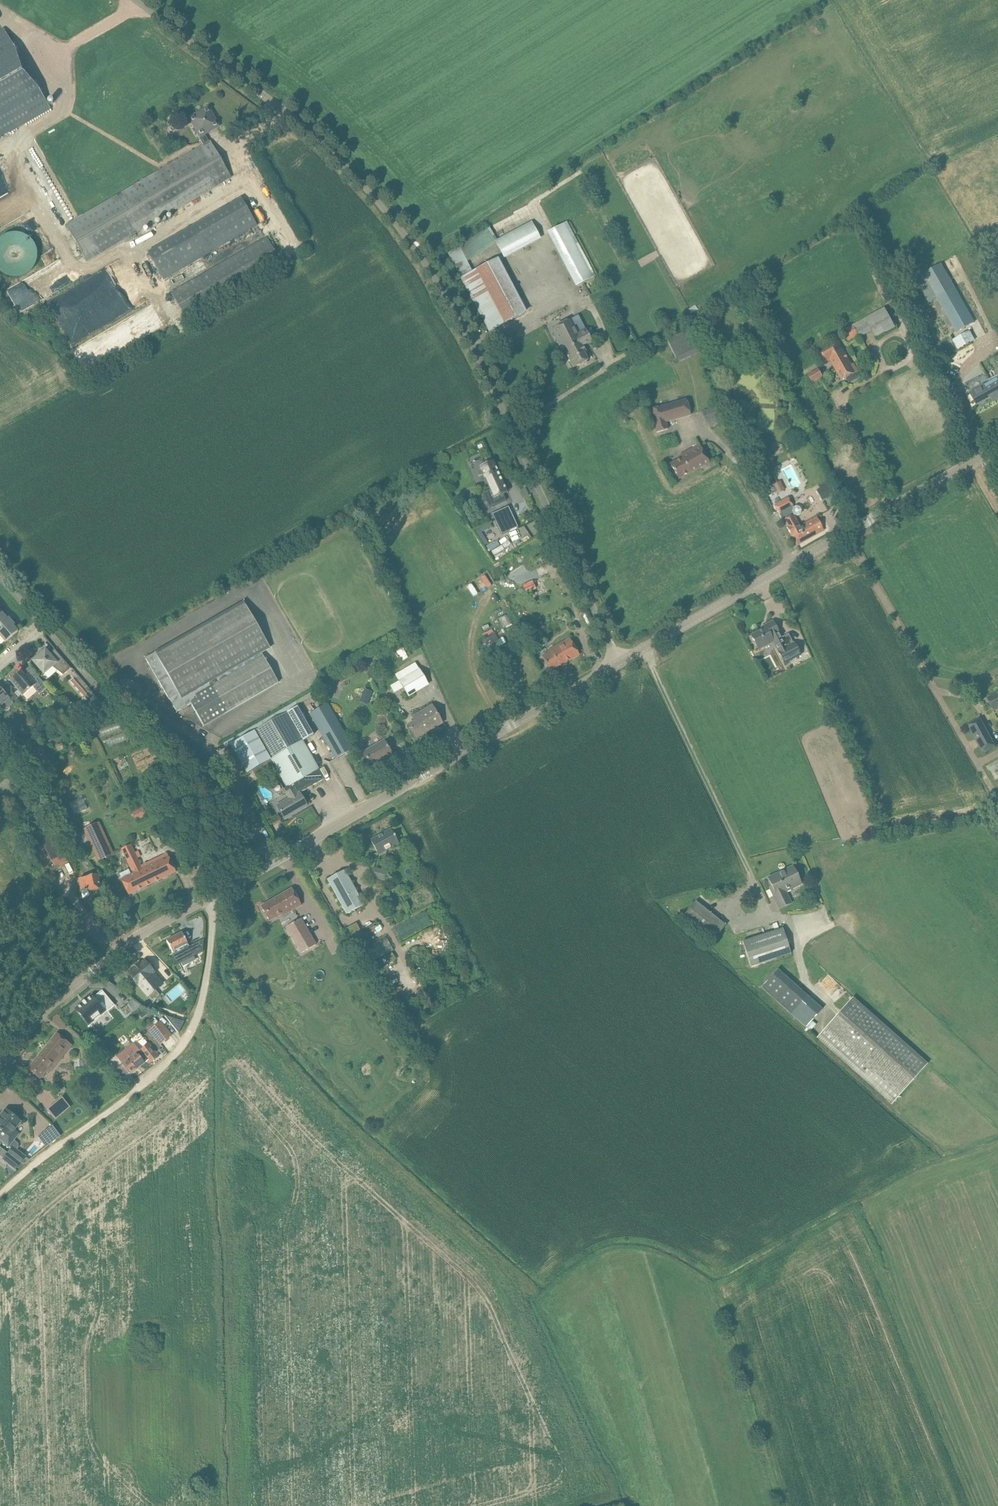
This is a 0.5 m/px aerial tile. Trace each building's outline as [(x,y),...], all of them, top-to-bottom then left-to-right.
[(50,108),(5,31),(0,33),(0,137),(50,108)] [(217,126),(215,123),(208,109),(191,119),(199,133),(197,134),(203,146),(66,225),(87,261),(231,178),(210,142),(209,142),(204,133),(217,126)] [(19,219),(0,178),(0,228),(19,219)] [(243,199),(145,247),(165,288),(175,283),(177,286),(207,272),(199,256),(257,228),(243,199)] [(496,242),(503,256),(539,237),(532,223),(497,242),(496,242)] [(564,224),(550,232),(578,285),(592,278),(564,224)] [(37,261),(37,257),(37,253),(36,249),(35,246),(33,242),(30,240),(27,237),(24,235),(20,234),(17,233),(13,233),(9,234),(5,236),(2,238),(0,239),(0,271),(2,273),(5,275),(8,276),(12,277),(15,277),(19,277),(22,276),(26,275),(29,273),(31,270),(34,267),(35,264),(37,261)] [(267,238),(171,292),(184,315),(280,260),(267,238)] [(497,260),(461,278),(489,331),(525,313),(497,260)] [(58,320),(104,294),(94,276),(48,302),(58,320)] [(63,278),(48,288),(52,294),(67,284),(63,278)] [(937,297),(957,332),(974,322),(954,287),(937,297)] [(884,308),(841,330),(847,342),(870,331),(874,338),(894,328),(884,308)] [(576,334),(584,330),(577,316),(569,320),(560,325),(551,330),(563,352),(565,351),(581,343),(576,334)] [(913,336),(919,334),(910,316),(904,318),(913,336)] [(700,325),(692,329),(695,335),(702,332),(700,325)] [(586,329),(584,330),(576,334),(581,343),(565,351),(574,368),(588,360),(584,353),(586,352),(583,347),(593,342),(586,329)] [(948,341),(953,351),(975,340),(970,330),(948,341)] [(675,363),(692,356),(682,333),(665,340),(675,363)] [(820,352),(825,363),(830,360),(842,381),(858,371),(854,363),(852,365),(839,342),(820,352)] [(819,369),(808,375),(813,384),(824,377),(819,369)] [(970,393),(977,405),(996,395),(997,398),(997,382),(986,388),(985,385),(970,393)] [(690,414),(686,399),(650,409),(657,432),(667,429),(665,421),(690,414)] [(721,404),(703,412),(710,427),(728,419),(721,404)] [(700,445),(680,457),(681,459),(671,465),(679,479),(709,462),(700,445)] [(480,469),(490,490),(483,493),(490,508),(506,501),(503,493),(507,492),(494,463),(480,469)] [(828,481),(819,486),(826,497),(835,492),(828,481)] [(762,490),(766,497),(775,492),(771,485),(762,490)] [(775,505),(780,513),(781,513),(780,515),(782,519),(784,519),(784,520),(783,520),(797,545),(824,531),(816,517),(799,526),(794,515),(798,516),(801,514),(802,510),(800,507),(796,506),(793,508),(792,506),(793,506),(788,498),(775,505)] [(509,507),(492,514),(502,535),(518,527),(509,507)] [(532,582),(523,586),(527,593),(535,588),(532,582)] [(204,726),(204,725),(279,683),(261,653),(270,648),(244,602),(146,658),(169,700),(170,700),(177,712),(191,704),(204,726)] [(0,616),(0,631),(12,621),(10,619),(9,621),(3,614),(0,616)] [(506,619),(509,617),(508,614),(500,618),(505,627),(509,625),(506,619)] [(0,631),(0,636),(5,642),(18,631),(12,624),(13,623),(12,621),(0,631)] [(786,647),(773,621),(761,628),(762,630),(751,636),(758,650),(773,642),(784,664),(801,655),(794,643),(786,647)] [(499,641),(495,633),(480,641),(483,646),(491,642),(492,645),(483,650),(488,661),(509,650),(504,639),(499,641)] [(548,653),(542,657),(550,671),(579,654),(570,638),(547,651),(548,653)] [(61,657),(55,650),(49,654),(46,650),(40,655),(39,653),(33,658),(35,660),(33,661),(44,674),(52,667),(63,675),(71,668),(61,657)] [(408,696),(428,685),(419,669),(399,681),(408,696)] [(23,696),(33,687),(39,694),(47,687),(34,672),(29,676),(28,674),(25,676),(21,672),(10,681),(17,688),(23,696)] [(89,701),(92,698),(75,679),(72,682),(89,701)] [(7,686),(2,690),(0,687),(0,713),(17,698),(7,686)] [(987,699),(994,711),(997,709),(997,693),(987,699)] [(295,703),(224,744),(227,749),(231,746),(255,732),(271,760),(276,767),(279,772),(283,779),(287,787),(292,784),(298,795),(300,793),(325,779),(314,760),(303,741),(287,714),(298,708),(295,703)] [(310,714),(336,759),(354,749),(328,704),(310,714)] [(58,714),(64,712),(62,705),(56,707),(58,714)] [(409,725),(411,730),(416,738),(424,734),(423,732),(432,726),(433,728),(442,723),(432,706),(413,717),(415,721),(409,725)] [(298,708),(287,714),(303,741),(314,735),(299,710),(298,708)] [(995,747),(980,719),(968,725),(984,753),(995,747)] [(49,728),(41,731),(44,739),(52,735),(49,728)] [(255,732),(231,746),(247,774),(252,771),(271,760),(255,732)] [(392,754),(385,742),(364,754),(372,768),(380,764),(379,762),(392,754)] [(31,751),(42,772),(51,768),(40,747),(31,751)] [(271,760),(252,771),(257,778),(270,770),(276,767),(271,760)] [(276,767),(270,770),(273,775),(279,772),(276,767)] [(290,799),(277,806),(285,819),(285,818),(285,817),(290,814),(291,815),(307,806),(300,793),(298,795),(292,784),(287,787),(284,789),(290,799)] [(146,814),(141,806),(131,812),(136,820),(146,814)] [(263,812),(267,819),(272,816),(268,810),(263,812)] [(67,854),(63,846),(68,844),(60,829),(51,834),(43,820),(35,824),(39,831),(36,832),(55,868),(67,862),(64,856),(67,854)] [(98,823),(84,829),(85,832),(97,857),(99,861),(112,855),(98,823)] [(399,843),(396,838),(391,829),(371,841),(378,855),(399,843)] [(134,874),(131,875),(129,870),(120,874),(122,879),(121,880),(129,895),(176,872),(167,854),(141,867),(131,845),(122,849),(134,874)] [(793,866),(768,878),(772,887),(770,889),(779,909),(791,903),(786,892),(801,884),(793,866)] [(364,905),(349,879),(345,870),(327,880),(346,915),(364,905)] [(381,872),(379,879),(385,881),(387,873),(381,872)] [(79,879),(79,881),(81,891),(88,890),(88,892),(101,889),(99,879),(98,875),(79,879)] [(261,907),(266,915),(270,921),(281,914),(282,916),(302,905),(292,889),(261,907)] [(684,916),(714,940),(725,926),(695,902),(684,916)] [(316,944),(301,918),(286,927),(301,953),(316,944)] [(783,928),(743,941),(751,967),(791,954),(783,928)] [(204,939),(203,939),(203,942),(199,942),(189,946),(182,933),(167,941),(173,952),(174,952),(175,954),(172,956),(177,966),(179,964),(193,957),(193,960),(203,960),(204,939)] [(148,965),(145,961),(130,973),(130,974),(139,986),(140,986),(148,997),(163,985),(154,974),(155,974),(148,965)] [(177,966),(174,967),(177,973),(182,970),(179,964),(177,966)] [(777,970),(761,987),(791,1014),(807,996),(777,970)] [(82,1004),(76,1009),(89,1026),(88,1027),(89,1027),(90,1027),(115,1006),(102,991),(93,998),(92,997),(85,1002),(84,1001),(81,1003),(82,1004)] [(928,1064),(853,998),(817,1037),(892,1104),(928,1064)] [(142,1019),(147,1015),(143,1011),(139,1014),(142,1019)] [(165,1016),(179,1033),(184,1022),(165,1016)] [(160,1044),(171,1036),(160,1022),(149,1031),(160,1044)] [(50,1071),(72,1045),(57,1033),(28,1069),(40,1079),(48,1069),(50,1071)] [(148,1043),(123,1064),(131,1074),(147,1061),(149,1064),(158,1056),(148,1043)] [(109,1053),(104,1057),(108,1062),(113,1058),(109,1053)] [(113,1060),(108,1064),(112,1069),(117,1066),(113,1060)] [(55,1119),(70,1106),(62,1097),(48,1110),(55,1119)] [(14,1130),(21,1122),(6,1109),(0,1116),(0,1140),(11,1149),(8,1153),(20,1163),(23,1165),(30,1160),(17,1150),(18,1148),(18,1144),(14,1140),(19,1134),(14,1130)] [(38,1137),(46,1147),(61,1136),(53,1125),(38,1137)] [(8,1153),(3,1159),(15,1169),(20,1163),(8,1153)]
